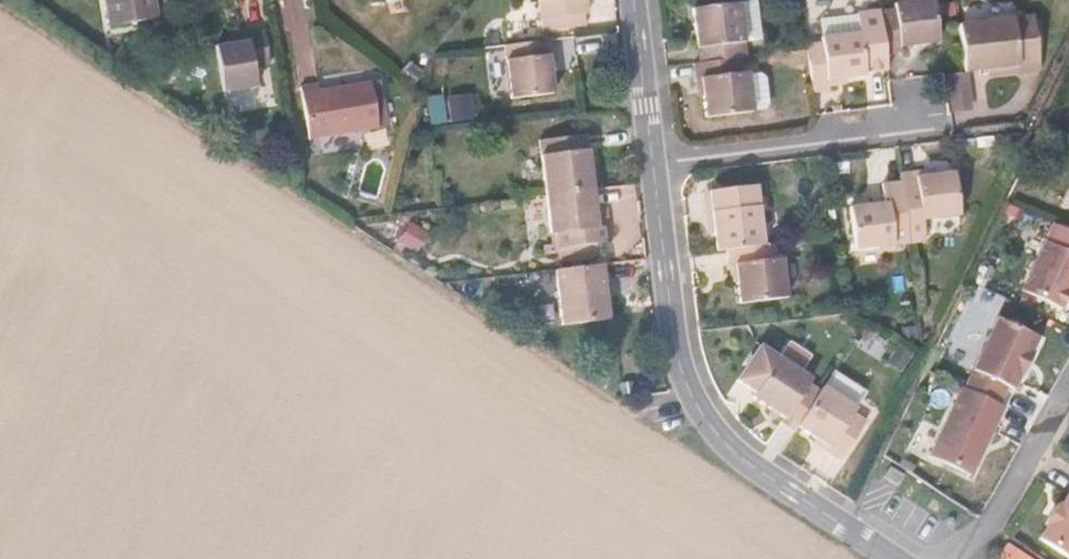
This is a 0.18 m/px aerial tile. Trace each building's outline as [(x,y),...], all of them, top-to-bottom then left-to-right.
[(147,0),(101,0),(105,25),(150,18),(147,0)] [(582,0),(534,0),(538,32),(562,28),(561,15),(583,12),(582,0)] [(931,0),(920,0),(894,3),(895,8),(878,10),(880,30),(883,55),(899,53),(899,46),(936,42),(931,0)] [(745,56),(738,2),(690,8),(696,63),(738,57),(745,56)] [(1016,63),(1010,16),(957,22),(963,70),(1016,63)] [(883,55),(880,30),(821,36),(821,42),(805,44),(810,87),(825,86),(825,80),(843,77),(885,71),(883,55)] [(267,68),(261,35),(230,40),(231,48),(214,50),(222,96),(254,91),(251,71),(267,68)] [(550,93),(545,40),(501,45),(508,97),(550,93)] [(751,110),(746,71),(740,72),(738,57),(696,63),(690,63),(692,80),(698,80),(700,96),(702,116),(751,110)] [(843,84),(843,77),(825,80),(825,86),(843,84)] [(700,96),(698,80),(692,80),(694,96),(700,96)] [(376,127),(368,83),(314,92),(314,85),(298,87),(306,137),(376,127)] [(427,97),(430,123),(476,118),(472,92),(427,97)] [(590,189),(583,136),(542,141),(548,194),(590,189)] [(958,214),(953,173),(931,175),(915,176),(914,171),(897,172),(901,201),(906,242),(923,240),(921,218),(958,214)] [(602,244),(601,227),(593,228),(592,212),(590,189),(548,194),(552,232),(558,232),(559,249),(567,248),(568,260),(595,257),(594,244),(602,244)] [(762,244),(755,189),(708,195),(713,235),(714,250),(724,249),(762,244)] [(713,235),(708,195),(701,196),(705,236),(713,235)] [(906,242),(901,201),(848,207),(853,248),(906,242)] [(608,243),(605,211),(592,212),(593,228),(601,227),(602,244),(608,243)] [(1047,221),(1016,289),(1057,308),(1065,291),(1068,282),(1068,231),(1047,221)] [(784,296),(780,258),(773,258),(773,243),(762,244),(724,249),(726,266),(733,266),(734,281),(736,302),(784,296)] [(568,260),(567,248),(559,249),(555,249),(556,261),(568,260)] [(604,320),(598,266),(550,272),(557,325),(604,320)] [(1018,376),(1029,353),(1027,351),(1034,337),(991,318),(959,386),(995,404),(1003,386),(1010,388),(1016,375),(1018,376)] [(791,432),(821,387),(806,378),(809,372),(778,352),(750,396),(780,417),(777,422),(791,432)] [(839,455),(865,416),(852,409),(856,402),(824,382),(821,387),(791,432),(808,443),(813,437),(827,447),(839,455)] [(960,473),(995,404),(959,386),(954,384),(919,452),(960,473)] [(827,447),(813,437),(808,443),(823,453),(827,447)] [(893,485),(899,476),(886,468),(881,479),(893,485)] [(1066,493),(1058,507),(1054,505),(1041,525),(1045,528),(1037,541),(1067,558),(1068,558),(1068,494),(1066,493)] [(1005,549),(998,558),(1021,558),(1005,549)]
